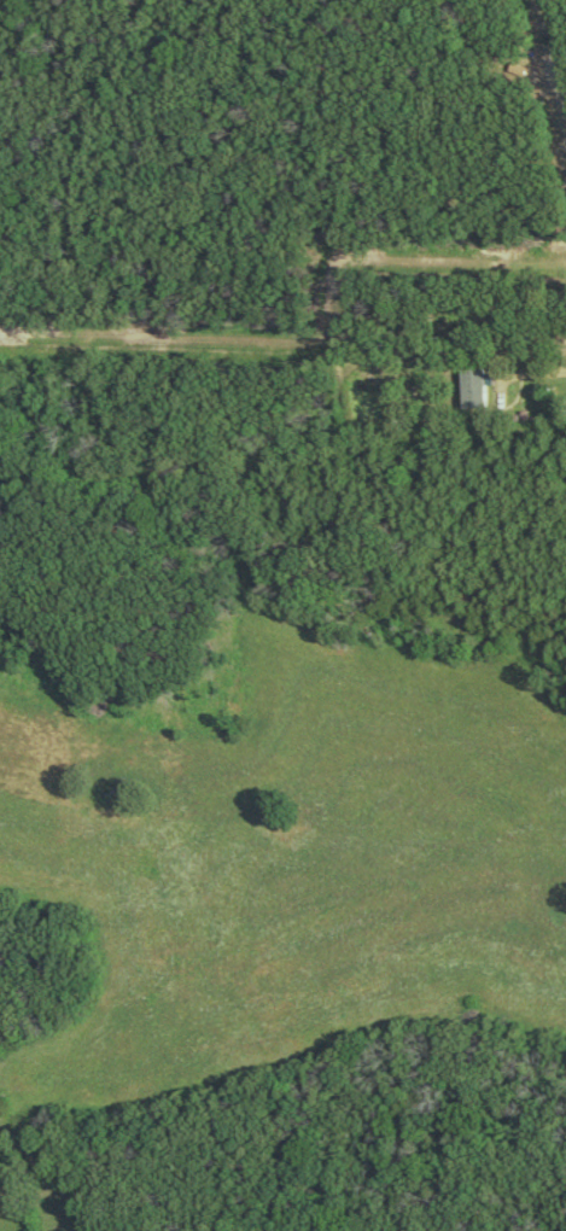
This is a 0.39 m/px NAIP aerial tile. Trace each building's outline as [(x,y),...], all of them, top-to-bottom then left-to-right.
[(484,406),(484,367),(460,367),(460,406),(484,406)]
